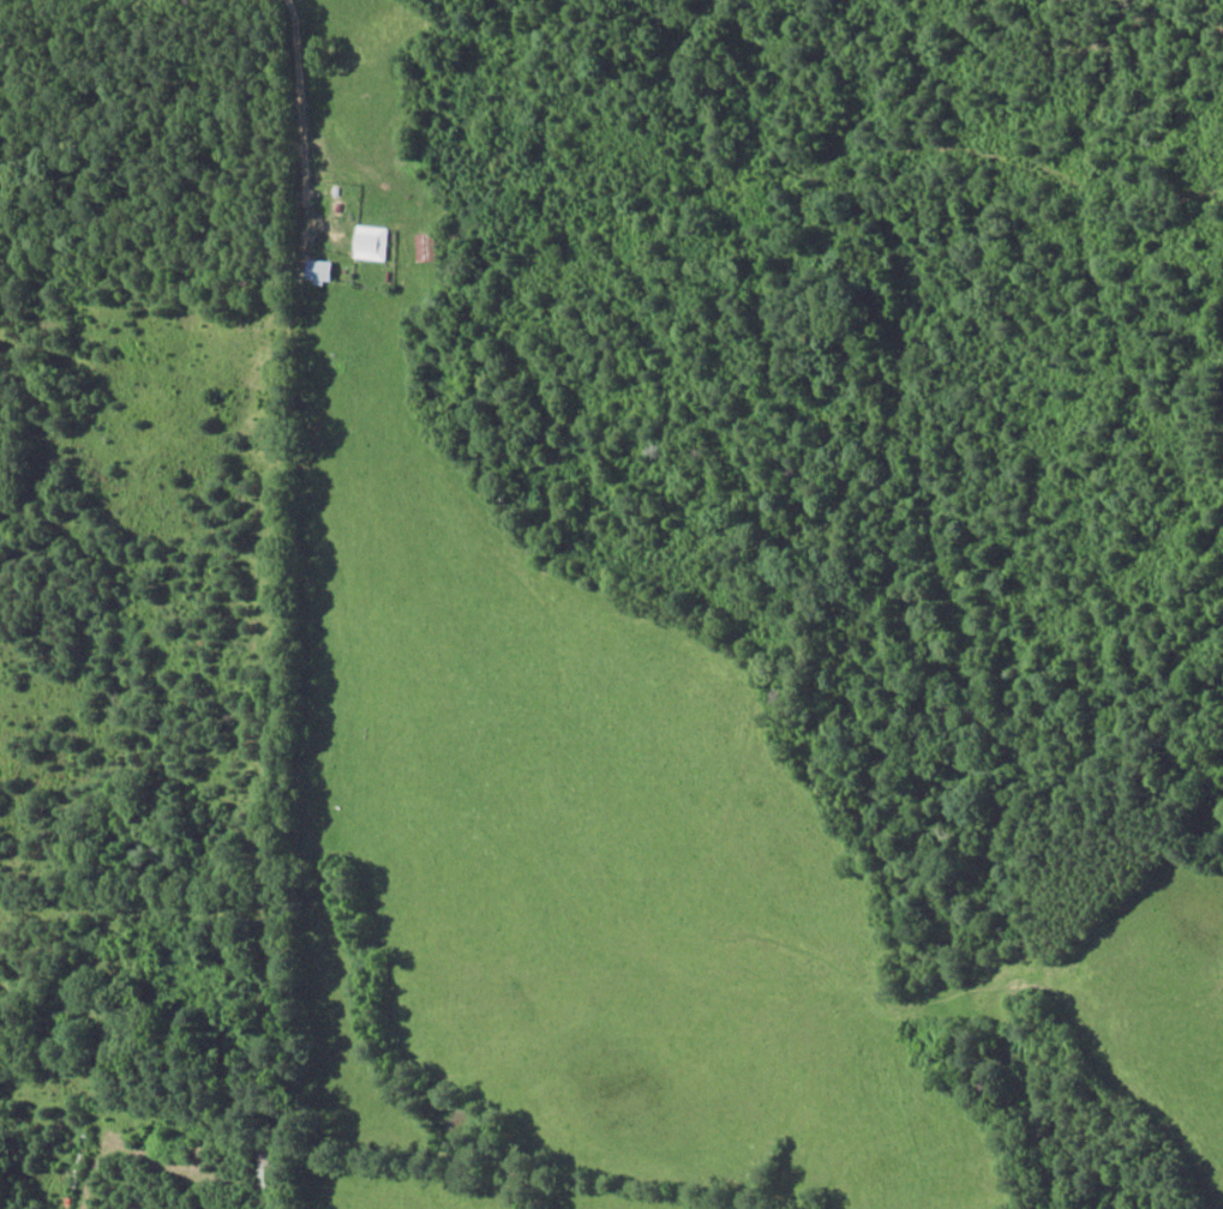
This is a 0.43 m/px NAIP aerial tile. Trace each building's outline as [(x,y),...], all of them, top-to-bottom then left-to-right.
[(353,258),(384,262),(388,228),(356,225),(353,258)] [(435,261),(434,234),(415,234),(416,262),(435,261)] [(305,280),(331,281),(332,261),(305,261),(305,280)]
